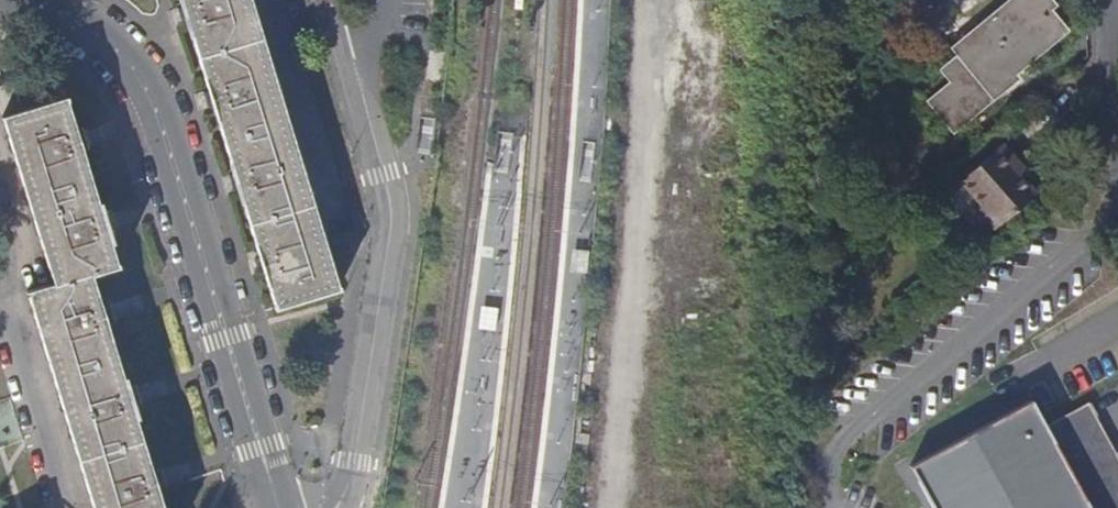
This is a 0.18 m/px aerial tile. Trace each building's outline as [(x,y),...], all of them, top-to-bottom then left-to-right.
[(189,19),(193,31),(214,98),(218,111),(239,176),(243,189),(264,256),(268,269),(279,304),(342,286),(328,241),(252,0),(183,0),(189,19)] [(1051,11),(1057,6),(1052,0),(1011,0),(951,50),(958,58),(940,72),(949,84),(927,103),(953,135),(994,101),(990,94),(1009,77),(1012,79),(1068,32),(1051,11)] [(193,31),(189,19),(183,21),(187,33),(193,31)] [(57,75),(0,92),(0,97),(57,290),(29,299),(96,507),(162,507),(159,496),(153,477),(133,412),(127,392),(108,331),(101,310),(92,280),(118,271),(108,237),(102,218),(82,155),(76,134),(57,75)] [(218,111),(214,98),(208,100),(213,113),(218,111)] [(89,153),(83,132),(76,134),(82,155),(89,153)] [(1025,184),(1030,179),(1000,144),(960,179),(977,199),(971,205),(993,230),(1034,195),(1025,184)] [(243,189),(239,176),(234,178),(237,191),(243,189)] [(115,235),(109,215),(102,218),(108,237),(115,235)] [(268,269),(264,256),(259,257),(263,271),(268,269)] [(116,328),(110,307),(101,310),(108,331),(116,328)] [(142,410),(135,389),(127,392),(133,412),(142,410)] [(1089,404),(1047,427),(1033,400),(910,468),(933,507),(1117,507),(1117,456),(1089,404)] [(168,493),(162,474),(153,477),(159,496),(168,493)]
